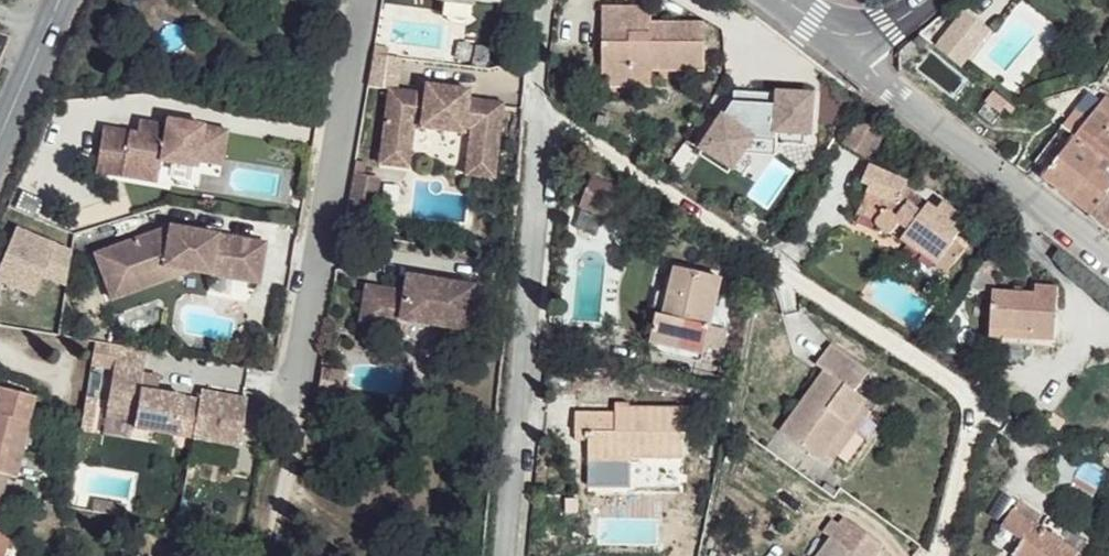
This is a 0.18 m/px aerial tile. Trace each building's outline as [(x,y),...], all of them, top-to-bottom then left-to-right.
[(450,2),(450,5),(449,9),(450,13),(452,16),(454,18),(457,18),(460,20),(465,19),(468,17),(471,15),(473,2),(460,0),(451,0),(450,2)] [(602,87),(630,87),(631,72),(652,72),(705,72),(704,23),(652,21),(651,5),(602,6),(602,87)] [(965,26),(944,52),(962,67),(983,40),(965,26)] [(370,44),(369,52),(383,55),(385,46),(370,44)] [(383,55),(369,52),(364,84),(391,88),(396,57),(383,55)] [(631,72),(630,87),(652,87),(652,72),(631,72)] [(416,94),(380,89),(370,150),(398,155),(403,121),(411,122),(410,127),(453,135),(453,129),(461,130),(456,165),(483,169),(493,107),(458,101),(444,99),(445,90),(417,86),(416,94)] [(459,92),(445,90),(444,99),(458,101),(459,92)] [(1062,127),(1046,147),(1059,157),(1043,179),(1089,216),(1108,192),(1108,102),(1105,98),(1075,138),(1062,127)] [(738,162),(749,145),(773,145),(773,136),(806,136),(806,99),(750,100),(750,111),(730,110),(700,156),(730,174),(738,162)] [(730,99),(730,110),(750,111),(750,100),(730,99)] [(858,119),(844,141),(866,154),(879,132),(858,119)] [(132,137),(98,131),(91,177),(118,181),(120,167),(154,172),(156,165),(191,171),(192,165),(217,169),(223,134),(163,124),(162,129),(134,125),(132,137)] [(749,145),(738,162),(773,162),(773,145),(749,145)] [(398,155),(370,150),(368,162),(396,167),(398,155)] [(358,163),(352,162),(350,174),(356,175),(358,163)] [(483,169),(456,165),(454,176),(481,181),(483,169)] [(870,184),(860,206),(878,214),(874,220),(875,220),(877,223),(879,227),(881,231),(886,233),(891,233),(895,231),(900,224),(908,230),(904,237),(902,238),(922,254),(925,249),(942,259),(961,233),(959,232),(969,219),(944,202),(938,208),(905,185),(907,180),(870,165),(863,181),(870,184)] [(154,172),(120,167),(118,181),(152,186),(154,172)] [(160,173),(160,186),(196,186),(196,173),(160,173)] [(356,175),(350,174),(345,207),(365,210),(370,177),(356,175)] [(590,176),(578,205),(604,215),(617,186),(590,176)] [(1089,216),(1108,232),(1108,192),(1089,216)] [(878,214),(860,206),(858,212),(874,220),(878,214)] [(71,240),(16,216),(0,252),(0,270),(34,285),(43,264),(66,275),(71,240)] [(900,224),(895,231),(904,237),(908,230),(900,224)] [(164,231),(102,253),(113,286),(157,271),(253,287),(260,247),(230,242),(228,253),(209,250),(211,239),(164,231)] [(973,241),(961,233),(942,259),(954,269),(973,241)] [(230,242),(211,239),(209,250),(228,253),(230,242)] [(997,257),(988,255),(969,285),(979,291),(994,291),(997,257)] [(658,314),(654,337),(670,340),(668,348),(705,356),(723,279),(675,268),(664,316),(658,314)] [(402,292),(365,286),(358,325),(397,331),(398,320),(464,331),(471,287),(405,276),(402,292)] [(1037,292),(994,291),(991,329),(1034,331),(1033,341),(1056,341),(1059,286),(1038,284),(1037,292)] [(1034,331),(991,329),(990,343),(1032,346),(1033,341),(1034,331)] [(819,361),(776,420),(816,448),(825,438),(826,436),(857,392),(859,389),(849,381),(864,362),(825,335),(812,353),(819,361)] [(670,340),(654,337),(652,345),(668,348),(670,340)] [(141,376),(111,371),(104,416),(133,420),(131,432),(174,439),(175,433),(192,435),(191,442),(237,449),(245,401),(199,394),(197,403),(138,394),(141,376)] [(0,391),(0,416),(33,426),(39,398),(1,387),(0,391)] [(868,400),(857,392),(826,436),(836,445),(868,400)] [(94,402),(85,400),(79,434),(88,436),(94,402)] [(617,403),(616,411),(630,412),(630,408),(630,404),(617,403)] [(577,412),(577,432),(591,431),(590,439),(590,464),(630,465),(630,458),(646,459),(684,459),(684,409),(630,408),(630,412),(616,411),(577,412)] [(28,452),(36,427),(33,426),(0,416),(0,443),(28,452)] [(591,431),(577,432),(576,440),(590,439),(591,431)] [(192,435),(175,433),(174,439),(191,442),(192,435)] [(0,443),(0,474),(10,477),(20,480),(28,452),(0,443)] [(1048,479),(1067,491),(1073,481),(1095,494),(1105,477),(1064,452),(1048,479)] [(630,458),(630,465),(630,470),(647,470),(646,459),(630,458)] [(0,474),(0,503),(2,503),(10,477),(0,474)] [(1073,481),(1067,491),(1089,503),(1095,494),(1073,481)] [(93,505),(92,515),(113,519),(115,509),(93,505)] [(115,509),(113,519),(123,521),(125,511),(115,509)] [(1077,552),(1014,510),(1002,527),(1022,542),(1012,555),(1074,555),(1077,552)] [(882,544),(841,515),(835,524),(827,519),(820,530),(830,537),(816,555),(873,555),(882,544)] [(0,534),(0,555),(2,555),(8,536),(0,534)]
